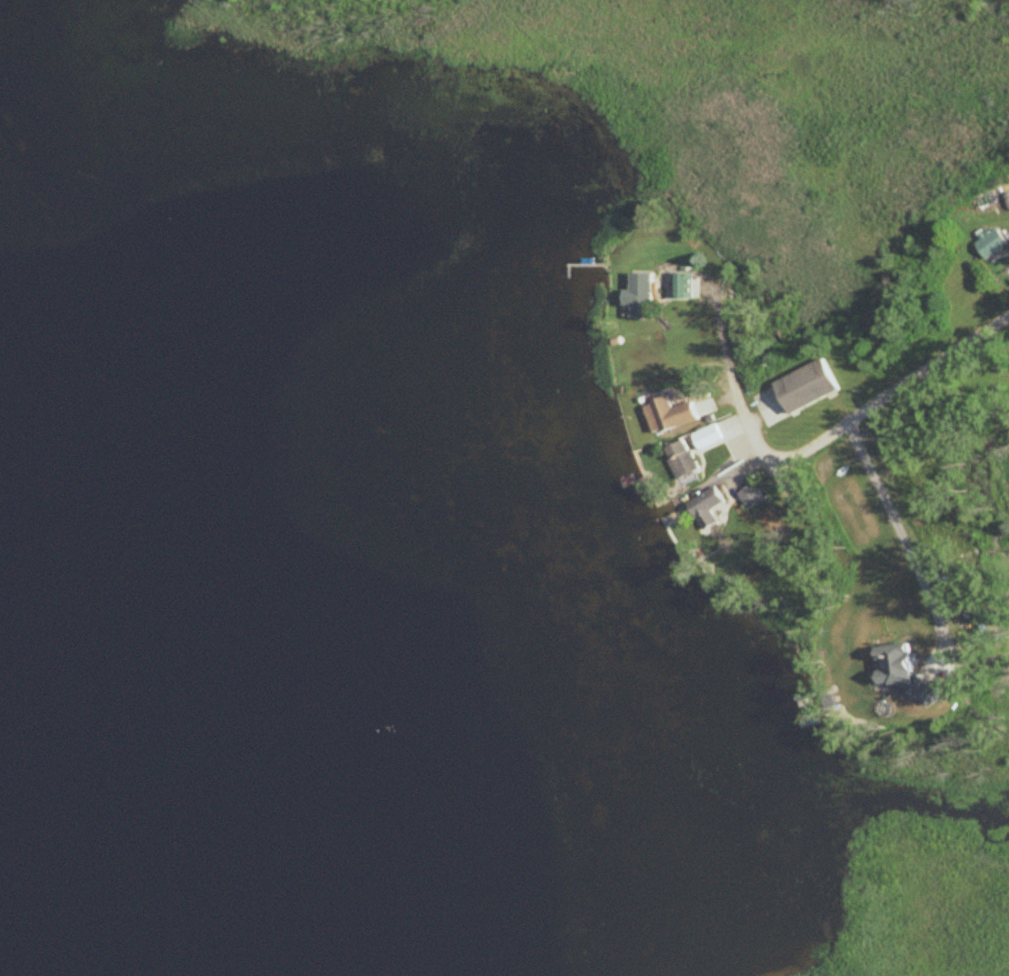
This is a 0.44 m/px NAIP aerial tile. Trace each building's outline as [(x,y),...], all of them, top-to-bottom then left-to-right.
[(976,241),(985,259),(1008,248),(999,229),(976,241)] [(623,292),(623,307),(630,307),(630,320),(651,320),(651,275),(631,275),(631,292),(623,292)] [(691,300),(691,275),(674,275),(674,300),(691,300)] [(838,393),(824,361),(773,384),(788,416),(838,393)] [(708,399),(709,385),(692,384),(692,398),(708,399)] [(672,410),(668,398),(643,406),(653,436),(697,423),(691,404),(672,410)] [(724,440),(716,424),(692,436),(699,452),(724,440)] [(698,469),(684,440),(663,451),(677,479),(698,469)] [(738,493),(746,508),(760,500),(752,484),(738,493)] [(710,511),(725,500),(714,485),(687,505),(704,529),(717,521),(710,511)] [(913,643),(877,643),(877,691),(935,690),(935,678),(913,678),(913,643)]
